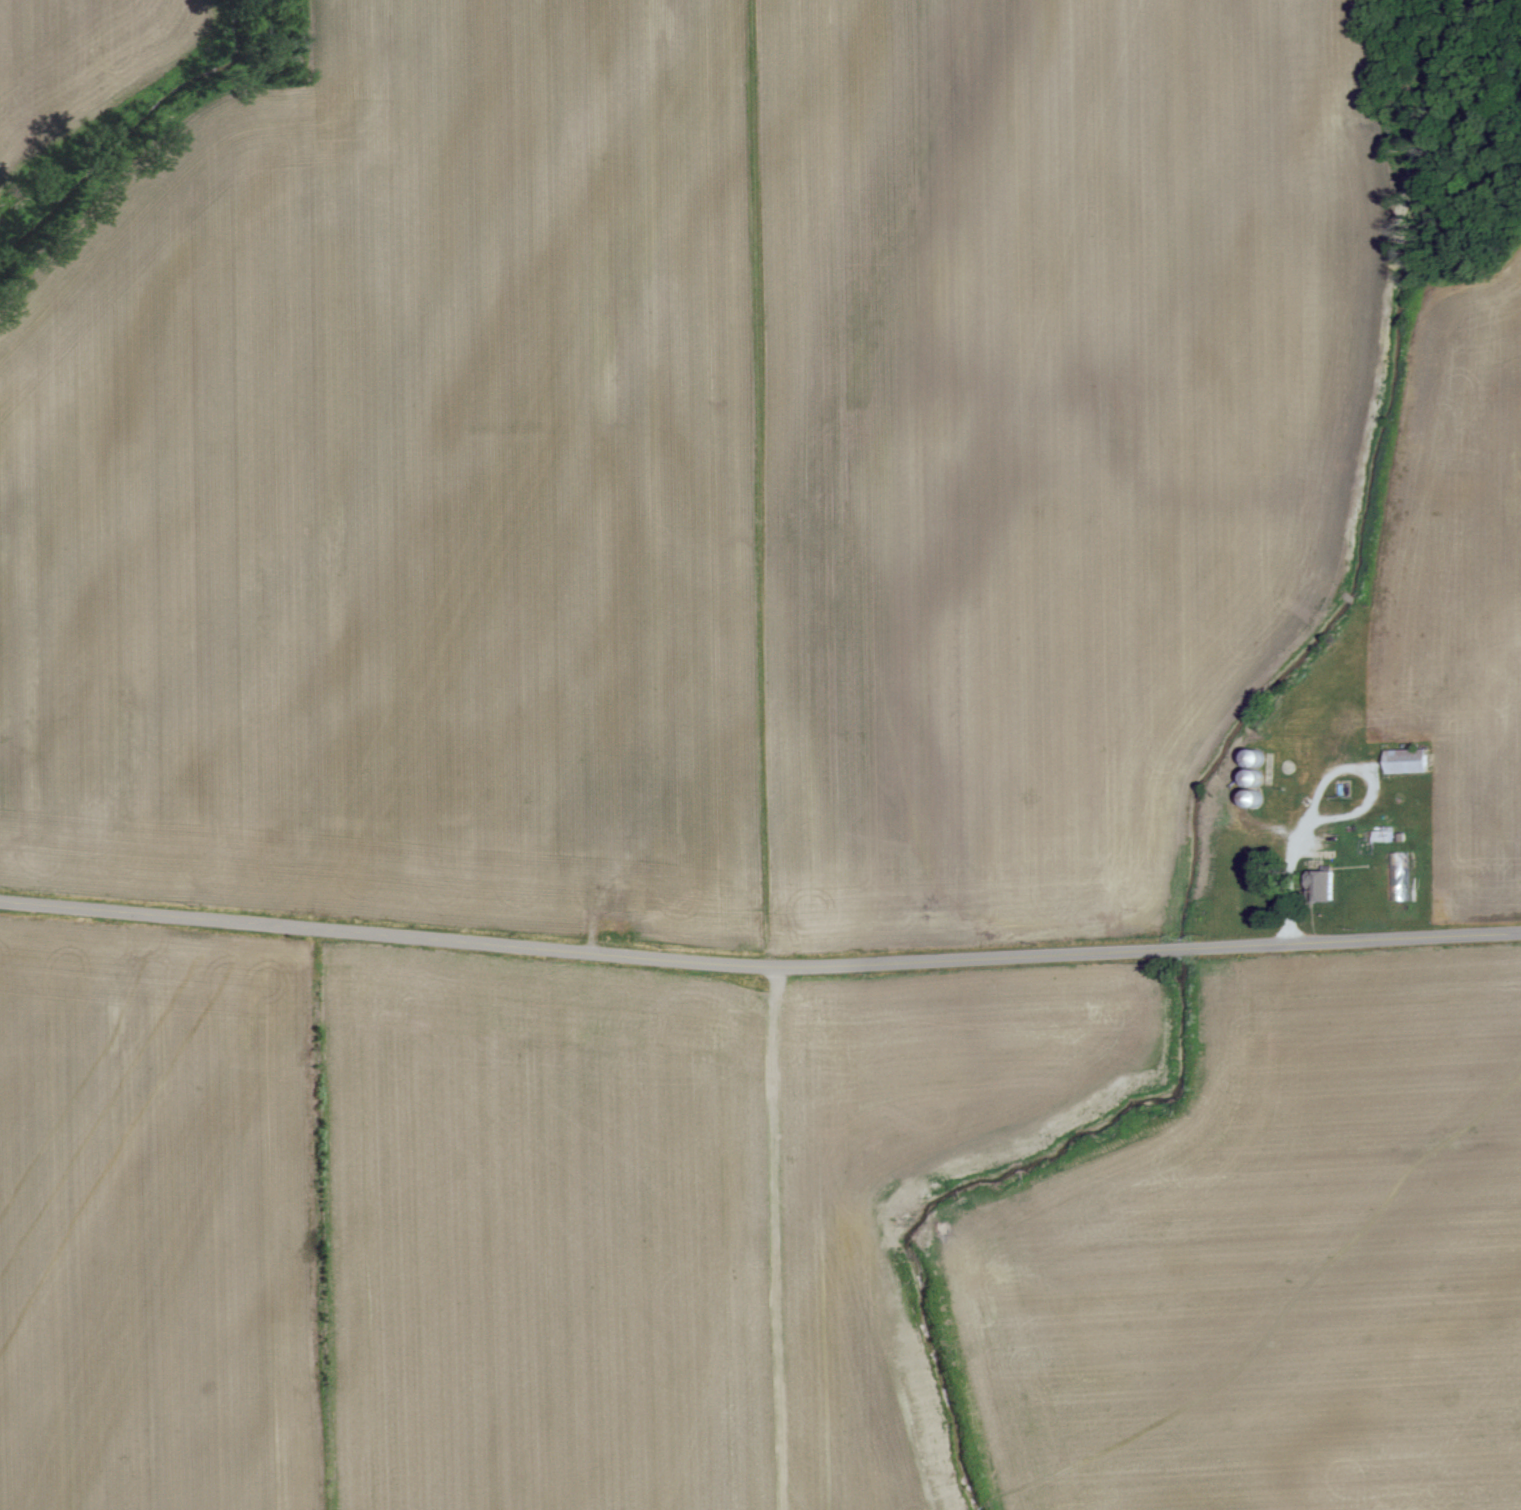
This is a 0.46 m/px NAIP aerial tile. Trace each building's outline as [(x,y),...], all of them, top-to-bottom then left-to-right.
[(1385,773),(1427,772),(1427,748),(1388,750),(1389,759),(1385,759),(1385,773)] [(1393,825),(1383,825),(1383,835),(1377,834),(1377,839),(1392,839),(1393,825)] [(1331,901),(1332,871),(1307,870),(1306,886),(1312,886),(1311,900),(1331,901)]
